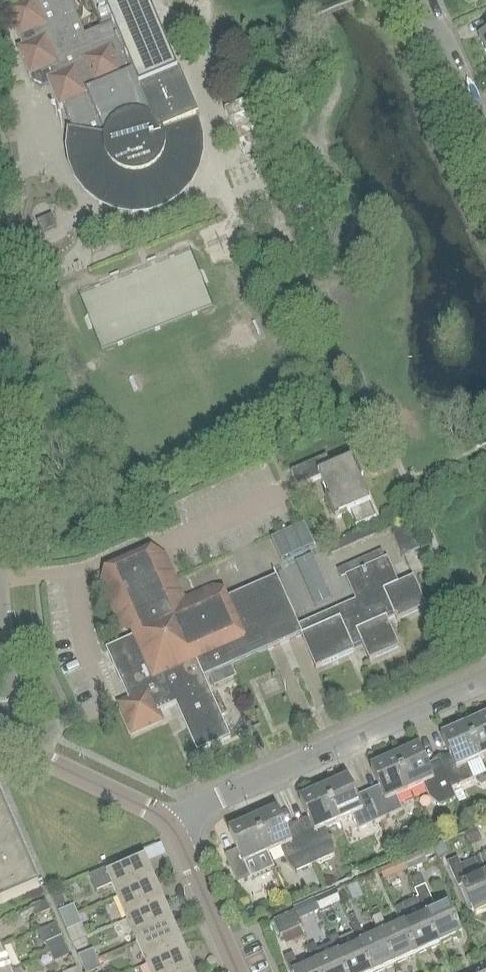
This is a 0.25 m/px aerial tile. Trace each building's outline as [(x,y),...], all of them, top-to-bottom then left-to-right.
[(7,11),(22,47),(17,49),(30,79),(33,84),(44,89),(50,87),(59,110),(63,108),(72,129),(71,131),(69,147),(71,163),(78,179),(88,192),(100,202),(101,202),(103,203),(116,209),(132,212),(149,211),(164,205),(175,198),(178,196),(179,195),(190,184),(197,169),(201,153),(201,137),(196,120),(200,119),(180,73),(179,74),(159,26),(160,26),(153,9),(152,10),(148,0),(24,0),(26,3),(7,11)] [(264,144),(246,100),(224,109),(242,153),(264,144)] [(52,216),(37,223),(42,233),(57,227),(52,216)] [(335,464),(336,466),(332,467),(327,456),(292,472),(299,488),(320,478),(330,500),(327,502),(335,521),(339,520),(338,517),(351,512),(357,526),(376,517),(358,477),(363,475),(354,455),(335,464)] [(420,550),(410,527),(393,534),(402,557),(420,550)] [(303,533),(270,547),(280,569),(313,555),(303,533)] [(107,571),(103,580),(116,610),(123,627),(132,630),(135,637),(113,646),(136,698),(129,701),(126,710),(135,730),(160,719),(157,712),(176,703),(198,751),(231,737),(204,678),(208,676),(209,676),(231,666),(302,635),(317,668),(356,651),(353,646),(363,642),(371,660),(399,647),(387,620),(396,616),(398,620),(426,607),(413,578),(399,584),(389,560),(348,579),(357,600),(299,625),(277,577),(226,599),(222,589),(214,586),(183,600),(176,583),(163,553),(153,550),(107,571)] [(223,683),(218,672),(209,676),(214,687),(223,683)] [(467,727),(481,759),(485,756),(485,718),(467,727)] [(468,764),(481,759),(467,727),(443,737),(451,756),(440,762),(452,789),(475,779),(468,764)] [(420,747),(397,757),(411,790),(424,784),(430,798),(441,807),(456,798),(452,789),(440,762),(428,767),(420,747)] [(404,810),(398,796),(411,790),(397,757),(372,768),(381,788),(370,793),(382,820),(404,810)] [(350,778),(325,789),(340,822),(354,815),(360,829),(382,820),(370,793),(359,797),(350,778)] [(334,841),(327,827),(340,822),(325,789),(302,800),(311,819),(298,824),(315,862),(334,854),(334,841)] [(0,906),(40,889),(0,797),(0,906)] [(279,809),(255,820),(270,853),(283,847),(289,861),(296,870),(315,862),(298,824),(288,829),(279,809)] [(262,873),(256,859),(270,853),(255,820),(232,830),(240,850),(228,856),(240,883),(262,873)] [(445,836),(431,823),(427,825),(434,841),(445,836)] [(476,828),(465,833),(470,844),(482,839),(476,828)] [(445,841),(434,846),(438,855),(449,850),(445,841)] [(423,851),(402,861),(408,873),(428,863),(423,851)] [(475,860),(482,876),(484,875),(485,879),(485,862),(483,856),(475,860)] [(118,898),(157,881),(147,858),(110,874),(109,869),(91,877),(98,892),(113,886),(118,898)] [(448,863),(459,888),(462,886),(476,916),(485,911),(485,879),(484,875),(482,876),(475,860),(461,866),(458,859),(448,863)] [(394,865),(380,871),(385,881),(399,875),(394,865)] [(118,898),(127,921),(167,904),(157,881),(118,898)] [(413,889),(416,897),(424,915),(427,914),(441,945),(463,935),(449,903),(433,911),(422,885),(413,889)] [(65,904),(60,891),(52,894),(58,907),(65,904)] [(328,894),(314,900),(319,912),(333,906),(328,894)] [(404,904),(395,908),(402,924),(405,924),(419,955),(441,945),(427,914),(424,915),(416,897),(403,903),(404,904)] [(47,902),(32,908),(34,914),(36,918),(39,917),(51,911),(47,902)] [(127,921),(137,943),(176,926),(167,904),(127,921)] [(60,911),(64,921),(79,914),(75,905),(60,911)] [(304,905),(295,909),(296,912),(300,921),(310,916),(304,905)] [(299,928),(303,926),(300,921),(296,912),(275,921),(282,936),(290,932),(299,928)] [(83,924),(79,914),(64,921),(68,930),(83,924)] [(373,918),(374,921),(381,934),(383,933),(397,964),(419,955),(405,924),(402,924),(389,930),(382,914),(373,918)] [(361,943),(374,971),(380,971),(397,964),(383,933),(381,934),(367,940),(361,927),(360,924),(351,928),(354,933),(359,944),(361,943)] [(57,925),(38,933),(43,946),(47,944),(51,953),(66,946),(62,938),(57,925)] [(137,943),(147,965),(185,948),(176,926),(137,943)] [(299,928),(290,932),(295,941),(303,938),(299,928)] [(332,943),(337,954),(339,953),(347,971),(374,971),(361,943),(359,944),(354,933),(340,940),(338,934),(329,938),(332,943)] [(307,948),(315,964),(317,963),(321,971),(347,971),(339,953),(337,954),(332,943),(319,949),(316,944),(307,948)] [(66,946),(51,953),(55,962),(70,956),(66,946)] [(3,948),(0,949),(0,971),(10,971),(13,971),(3,948)] [(150,971),(192,971),(195,971),(185,948),(147,965),(150,971)] [(79,956),(83,966),(98,960),(94,949),(79,956)] [(317,963),(315,964),(301,970),(294,954),(285,957),(292,971),(321,971),(317,963)] [(98,960),(83,966),(86,971),(96,971),(102,969),(98,960)]
